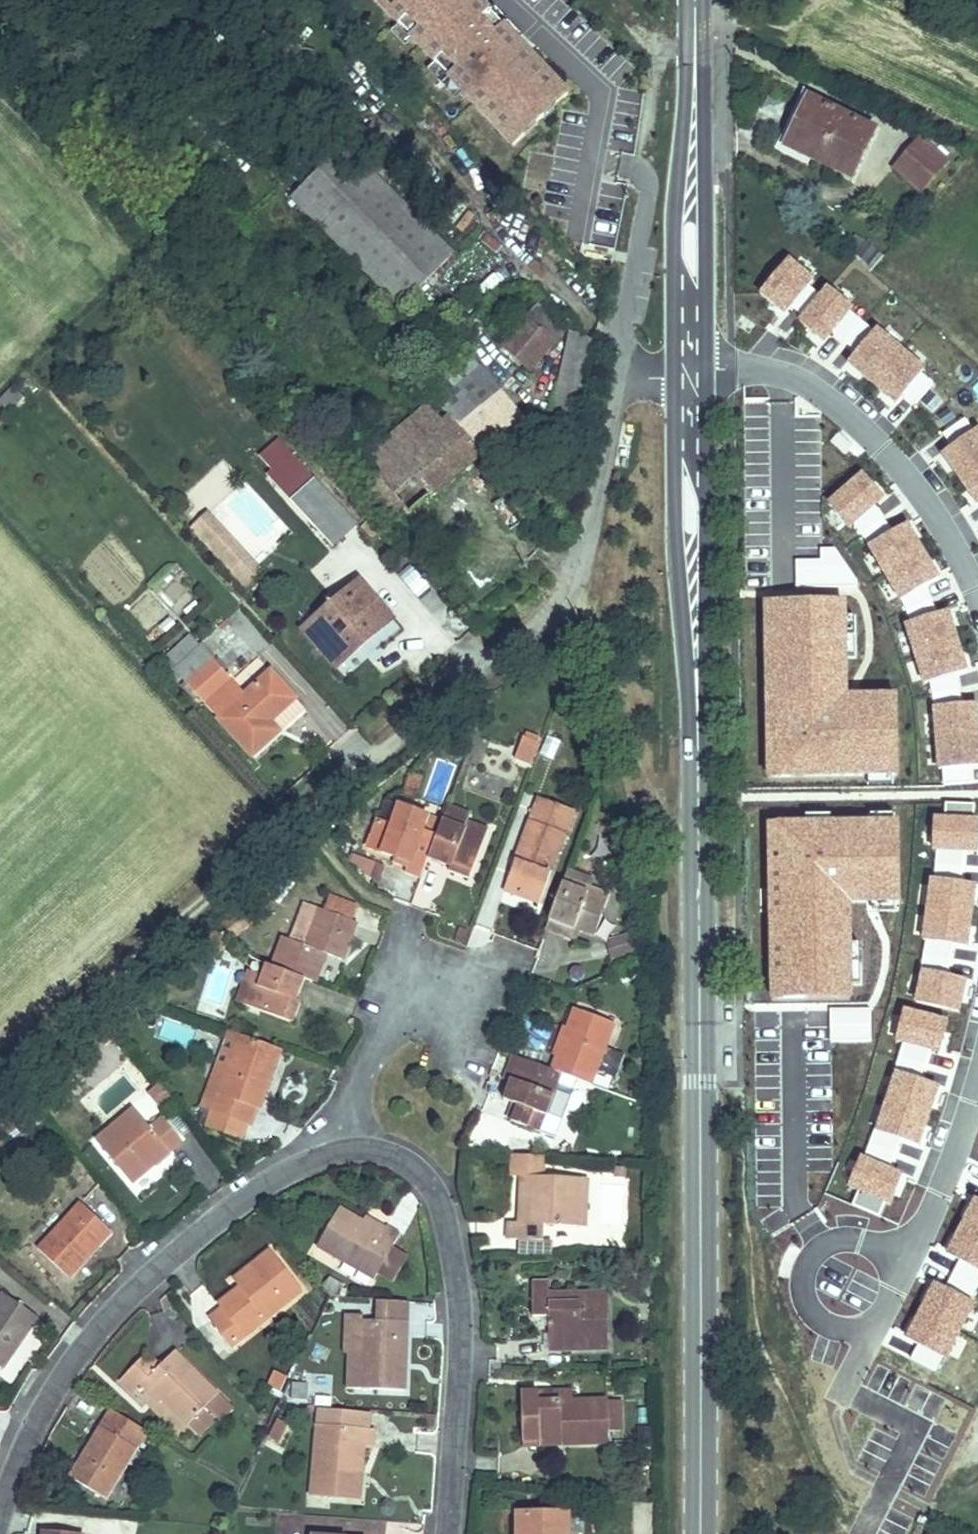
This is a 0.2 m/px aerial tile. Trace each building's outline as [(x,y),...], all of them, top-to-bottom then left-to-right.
[(496,73),(534,35),(503,4),(447,60),(483,96),(502,78),(496,73)] [(502,78),(539,40),(534,35),(496,73),(502,78)] [(852,179),(875,131),(808,98),(785,146),(852,179)] [(919,140),(895,168),(921,191),(946,163),(919,140)] [(453,255),(345,146),(292,199),(400,307),(453,255)] [(871,271),(883,255),(867,244),(856,259),(871,271)] [(567,328),(538,304),(502,347),(530,371),(567,328)] [(575,417),(594,337),(570,332),(551,412),(575,417)] [(468,353),(436,380),(448,393),(437,403),(450,417),(482,454),(525,420),(468,353)] [(408,512),(482,454),(450,417),(442,423),(428,406),(364,460),(381,479),(368,491),(390,517),(403,506),(408,512)] [(291,454),(268,475),(333,546),(356,525),(291,454)] [(244,584),(259,570),(208,515),(194,529),(244,584)] [(398,579),(414,595),(427,582),(410,566),(398,579)] [(335,669),(393,619),(360,580),(302,630),(335,669)] [(164,658),(176,672),(203,648),(190,634),(164,658)] [(188,684),(214,660),(203,648),(176,672),(188,684)] [(214,660),(188,684),(253,756),(304,708),(271,672),(245,695),(214,660)] [(472,736),(479,719),(474,715),(462,730),(472,736)] [(513,757),(526,762),(530,750),(518,745),(513,757)] [(415,798),(422,777),(411,773),(404,795),(415,798)] [(539,798),(530,821),(542,826),(551,802),(539,798)] [(420,878),(428,859),(442,821),(399,805),(399,806),(385,801),(367,847),(394,858),(409,863),(406,868),(405,872),(420,878)] [(574,811),(551,802),(542,826),(530,821),(504,890),(539,903),(574,811)] [(470,879),(488,830),(467,822),(470,815),(447,807),(442,821),(428,859),(450,867),(449,872),(470,879)] [(409,863),(394,858),(392,863),(406,868),(409,863)] [(610,895),(592,888),(594,881),(568,871),(546,930),(563,937),(567,927),(578,931),(580,931),(594,937),(610,895)] [(304,903),(290,940),(285,938),(274,967),(304,978),(314,982),(324,954),(342,960),(355,923),(352,921),(357,908),(329,897),(324,911),(304,903)] [(580,931),(578,931),(567,927),(563,937),(576,941),(580,931)] [(609,943),(613,957),(642,948),(637,934),(609,943)] [(242,1005),(293,1023),(300,1002),(296,1000),(304,978),(274,967),(266,964),(258,987),(250,984),(242,1005)] [(223,1004),(231,969),(212,965),(204,999),(223,1004)] [(242,1005),(250,984),(246,982),(238,1003),(242,1005)] [(575,1009),(551,1070),(572,1078),(591,1085),(597,1070),(604,1053),(615,1024),(575,1009)] [(95,1031),(106,1045),(116,1037),(106,1023),(95,1031)] [(202,1105),(205,1106),(213,1109),(232,1116),(245,1121),(250,1123),(256,1108),(259,1109),(281,1050),(229,1031),(202,1105)] [(69,1061),(76,1068),(88,1057),(80,1049),(69,1061)] [(621,1059),(604,1053),(597,1070),(614,1077),(621,1059)] [(511,1122),(540,1133),(546,1117),(556,1121),(572,1078),(551,1070),(519,1058),(503,1100),(518,1106),(511,1122)] [(160,1083),(147,1093),(161,1110),(173,1101),(160,1083)] [(16,1114),(9,1106),(0,1115),(0,1125),(1,1126),(16,1114)] [(213,1109),(205,1106),(199,1122),(207,1125),(213,1109)] [(245,1121),(232,1116),(213,1109),(207,1125),(207,1126),(239,1138),(245,1121)] [(131,1183),(181,1141),(163,1118),(150,1129),(134,1110),(97,1141),(131,1183)] [(23,1123),(16,1114),(1,1126),(8,1135),(23,1123)] [(546,1117),(540,1133),(550,1137),(556,1121),(546,1117)] [(477,1128),(470,1145),(481,1149),(488,1133),(477,1128)] [(584,1227),(587,1180),(542,1177),(543,1157),(513,1155),(512,1177),(522,1177),(521,1199),(531,1200),(530,1224),(520,1223),(509,1223),(508,1240),(521,1240),(543,1241),(544,1225),(584,1227)] [(615,1168),(615,1178),(625,1178),(625,1168),(615,1168)] [(531,1200),(521,1199),(520,1223),(530,1224),(531,1200)] [(98,1242),(101,1245),(113,1233),(81,1203),(38,1249),(68,1277),(86,1258),(84,1257),(98,1242)] [(317,1246),(374,1279),(377,1273),(391,1249),(400,1234),(387,1227),(383,1234),(362,1222),(339,1209),(317,1246)] [(362,1222),(383,1234),(387,1227),(367,1215),(362,1222)] [(543,1241),(521,1240),(520,1256),(551,1252),(552,1242),(543,1241)] [(391,1249),(377,1273),(393,1282),(407,1257),(391,1249)] [(271,1251),(241,1274),(248,1282),(240,1288),(219,1305),(222,1310),(209,1320),(230,1346),(244,1335),(239,1330),(260,1314),(264,1320),(301,1291),(271,1251)] [(234,1280),(240,1288),(248,1282),(241,1274),(234,1280)] [(329,1279),(321,1285),(330,1296),(340,1297),(342,1287),(329,1279)] [(607,1294),(579,1294),(579,1305),(549,1305),(549,1295),(549,1282),(532,1283),(533,1317),(549,1317),(550,1350),(608,1349),(607,1294)] [(3,1370),(13,1357),(8,1353),(20,1336),(22,1337),(37,1317),(3,1293),(0,1297),(0,1367),(3,1370)] [(579,1294),(549,1295),(549,1305),(579,1305),(579,1294)] [(405,1391),(408,1307),(378,1306),(377,1321),(363,1320),(363,1315),(345,1314),(343,1353),(348,1353),(347,1389),(405,1391)] [(244,1335),(264,1320),(260,1314),(239,1330),(244,1335)] [(233,1410),(175,1352),(160,1367),(147,1354),(121,1380),(135,1393),(143,1385),(145,1382),(163,1400),(188,1425),(205,1407),(216,1418),(221,1423),(233,1410)] [(284,1376),(274,1371),(267,1386),(277,1391),(284,1376)] [(331,1396),(331,1374),(316,1374),(316,1396),(331,1396)] [(163,1400),(145,1382),(143,1385),(160,1403),(163,1400)] [(307,1384),(294,1383),(293,1399),(306,1400),(307,1384)] [(539,1402),(572,1401),(571,1392),(539,1393),(539,1402)] [(621,1431),(621,1401),(607,1401),(608,1400),(572,1401),(539,1402),(539,1393),(522,1393),(523,1441),(539,1440),(540,1445),(609,1443),(608,1431),(621,1431)] [(205,1407),(188,1425),(199,1435),(216,1418),(205,1407)] [(69,1477),(107,1499),(147,1432),(110,1409),(69,1477)] [(374,1431),(370,1430),(369,1430),(370,1413),(319,1409),(311,1495),(352,1498),(355,1472),(361,1472),(363,1447),(373,1448),(374,1431)] [(287,1424),(277,1420),(269,1437),(279,1442),(287,1424)] [(352,1498),(358,1499),(361,1472),(355,1472),(352,1498)] [(514,1533),(567,1533),(567,1515),(517,1515),(517,1533),(514,1533)]
